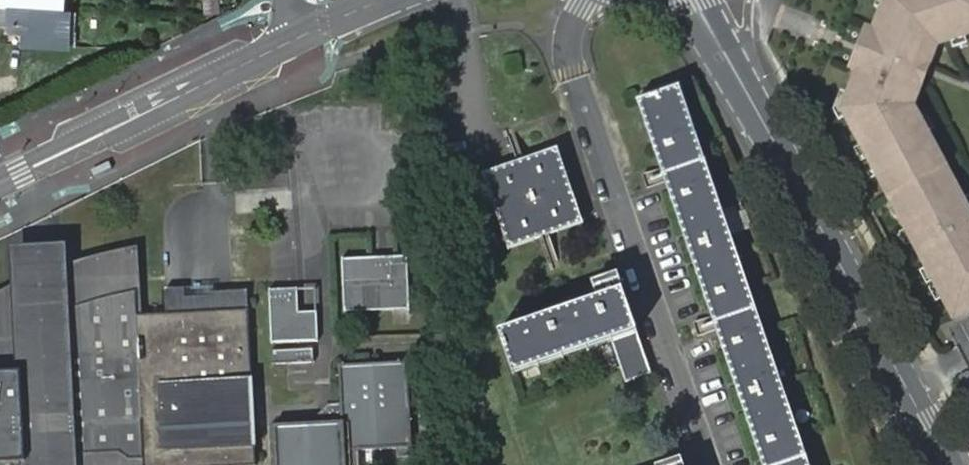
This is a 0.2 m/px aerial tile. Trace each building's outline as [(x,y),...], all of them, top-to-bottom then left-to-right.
[(56,0),(0,0),(0,7),(56,9),(56,0)] [(925,62),(931,48),(941,45),(968,35),(968,0),(888,0),(875,33),(868,30),(850,70),(859,73),(843,110),(955,318),(968,310),(968,207),(915,107),(910,98),(917,81),(925,62)] [(5,24),(20,24),(20,33),(19,44),(62,46),(63,9),(56,9),(0,7),(0,24),(5,24)] [(5,33),(20,33),(20,24),(5,24),(5,33)] [(931,48),(925,62),(932,65),(941,45),(931,48)] [(932,65),(925,62),(917,81),(924,84),(932,65)] [(924,84),(917,81),(910,98),(915,107),(924,84)] [(763,464),(809,464),(679,87),(639,101),(662,170),(666,182),(712,317),(717,329),(763,464)] [(490,177),(512,241),(573,220),(552,156),(490,177)] [(647,188),(666,182),(662,170),(643,177),(647,188)] [(15,288),(21,359),(67,356),(65,310),(63,270),(62,250),(16,253),(15,288)] [(98,259),(63,270),(65,310),(89,302),(115,294),(137,289),(134,252),(98,259)] [(407,254),(342,257),(344,307),(409,304),(407,254)] [(592,282),(598,298),(622,289),(617,273),(592,282)] [(214,286),(185,287),(185,297),(209,297),(209,292),(214,291),(214,286)] [(21,463),(26,463),(25,457),(25,438),(70,436),(72,454),(120,453),(130,460),(145,459),(146,464),(258,464),(247,289),(214,291),(209,292),(209,297),(185,297),(185,287),(166,288),(166,313),(167,323),(140,325),(139,315),(137,289),(115,294),(89,302),(65,310),(67,356),(21,359),(21,371),(0,372),(0,464),(21,463)] [(299,310),(298,287),(269,288),(271,342),(318,340),(317,309),(299,310)] [(21,371),(21,359),(15,288),(0,296),(0,372),(21,371)] [(598,298),(600,305),(601,309),(626,301),(622,289),(598,298)] [(601,309),(600,305),(502,337),(514,373),(611,340),(625,383),(650,374),(626,301),(601,309)] [(166,313),(139,315),(140,325),(167,323),(166,313)] [(697,336),(717,329),(712,317),(693,323),(697,336)] [(314,345),(271,347),(272,363),(314,361),(314,345)] [(319,415),(319,424),(274,426),(275,464),(345,464),(345,460),(344,451),(350,451),(398,448),(398,456),(411,455),(407,364),(340,367),(341,403),(329,403),(319,415)] [(25,438),(25,457),(26,463),(21,463),(22,464),(146,464),(145,459),(130,460),(120,453),(72,454),(70,436),(25,438)]
